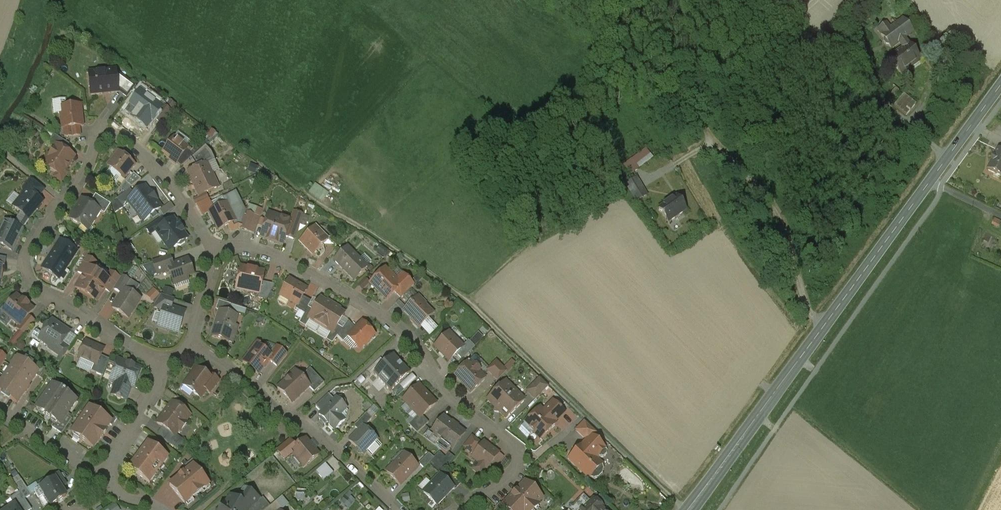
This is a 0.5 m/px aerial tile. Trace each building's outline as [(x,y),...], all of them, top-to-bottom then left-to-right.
[(895,24),(881,35),(884,39),(884,41),(886,45),(888,45),(891,48),(912,33),(903,21),(896,26),(895,24)] [(862,51),(860,40),(852,42),(855,53),(862,51)] [(909,44),(889,58),(901,76),(910,70),(908,68),(920,59),(909,44)] [(116,71),(93,73),(94,83),(90,83),(91,95),(103,93),(103,94),(109,93),(118,92),(116,72),(116,71)] [(136,87),(116,72),(118,91),(127,98),(136,87)] [(920,101),(908,89),(894,105),(907,115),(920,101)] [(162,108),(146,96),(147,95),(146,95),(139,104),(141,105),(136,111),(139,113),(139,115),(142,117),(144,117),(145,117),(146,116),(152,121),(151,122),(152,123),(160,112),(162,108)] [(80,106),(65,107),(66,113),(61,113),(63,128),(64,128),(79,127),(82,127),(80,106)] [(171,112),(163,106),(162,108),(160,112),(167,117),(171,112)] [(79,127),(64,128),(64,135),(68,137),(80,136),(79,127)] [(181,134),(178,138),(185,143),(188,139),(181,134)] [(69,145),(54,135),(49,142),(55,146),(56,145),(65,151),(69,145)] [(174,138),(163,154),(176,164),(187,150),(188,148),(174,138)] [(65,151),(56,145),(55,146),(49,156),(50,163),(47,168),(56,174),(54,178),(61,182),(67,173),(65,172),(75,157),(65,151)] [(211,152),(205,146),(195,156),(199,168),(207,164),(215,161),(211,152)] [(187,150),(176,164),(181,167),(192,157),(187,150)] [(999,150),(989,170),(1000,176),(1000,151),(999,150)] [(119,152),(108,166),(123,179),(134,165),(119,152)] [(632,159),(624,165),(631,174),(639,169),(632,159)] [(199,168),(188,173),(199,197),(218,188),(207,164),(199,168)] [(134,174),(126,183),(127,183),(131,188),(141,180),(134,174)] [(45,190),(32,180),(24,190),(26,192),(27,190),(38,198),(45,190)] [(310,190),(324,200),(330,192),(316,182),(310,190)] [(127,183),(122,189),(126,192),(130,189),(131,188),(127,183)] [(134,195),(128,200),(130,203),(133,207),(132,207),(138,216),(139,215),(144,221),(161,208),(145,187),(134,195)] [(126,192),(117,199),(124,208),(130,203),(128,200),(134,195),(130,189),(126,192)] [(26,192),(14,207),(28,219),(42,202),(38,198),(27,190),(26,192)] [(111,205),(96,195),(90,204),(100,210),(99,211),(104,214),(111,205)] [(676,197),(660,208),(669,223),(686,211),(676,197)] [(82,201),(77,209),(76,209),(70,219),(81,226),(83,223),(89,227),(90,225),(92,225),(95,221),(94,219),(99,211),(100,210),(90,204),(82,200),(82,201)] [(227,204),(210,212),(219,230),(236,222),(227,204)] [(259,219),(245,214),(240,229),(249,232),(249,230),(255,232),(259,219)] [(290,221),(269,214),(261,238),(269,241),(270,241),(270,240),(275,242),(274,243),(275,243),(282,245),(285,237),(290,222),(290,221)] [(161,219),(146,229),(151,236),(157,232),(156,231),(165,225),(161,219)] [(165,225),(156,231),(157,232),(170,251),(178,246),(181,246),(185,243),(186,240),(187,239),(182,232),(183,231),(180,226),(177,228),(174,224),(175,223),(173,220),(165,225)] [(301,223),(291,220),(290,221),(290,222),(285,237),(295,240),(301,223)] [(5,222),(1,229),(0,228),(0,229),(0,246),(12,251),(22,230),(5,222)] [(315,227),(300,242),(312,255),(328,240),(315,227)] [(80,246),(65,236),(58,246),(73,256),(80,246)] [(58,246),(57,246),(42,269),(58,279),(73,256),(58,246)] [(344,251),(334,261),(338,266),(348,256),(344,251)] [(348,256),(338,266),(339,267),(340,266),(354,280),(367,268),(352,253),(348,256)] [(86,257),(77,272),(83,276),(89,268),(93,262),(86,257)] [(169,257),(152,262),(157,275),(169,270),(168,267),(172,265),(169,257)] [(172,265),(168,267),(169,270),(174,285),(188,280),(187,277),(193,275),(188,259),(172,265)] [(264,272),(241,267),(237,286),(259,291),(260,291),(262,282),(264,272)] [(83,276),(76,288),(86,295),(99,275),(89,268),(83,276)] [(385,269),(370,283),(387,300),(395,292),(401,286),(398,282),(385,269)] [(109,281),(99,275),(86,295),(97,302),(105,290),(110,282),(109,281)] [(113,275),(109,281),(110,282),(105,290),(111,294),(113,290),(120,279),(113,275)] [(130,281),(122,276),(120,279),(113,290),(121,295),(125,289),(125,290),(130,281)] [(414,286),(404,276),(398,282),(401,286),(395,292),(401,299),(414,286)] [(307,289),(289,279),(280,296),(297,305),(298,306),(303,297),(307,289)] [(137,286),(130,281),(125,290),(132,294),(137,286)] [(275,285),(262,282),(260,291),(259,291),(258,298),(266,300),(275,285)] [(174,295),(175,288),(165,287),(164,294),(174,295)] [(121,295),(113,308),(128,318),(140,299),(132,294),(125,290),(125,289),(121,295)] [(154,290),(148,295),(156,302),(160,296),(154,290)] [(173,299),(161,295),(156,302),(153,306),(164,309),(165,306),(170,308),(173,299)] [(22,301),(16,296),(5,310),(11,314),(8,317),(19,326),(20,327),(28,317),(34,310),(28,306),(29,305),(23,300),(22,301)] [(311,301),(303,297),(298,306),(297,305),(295,309),(304,314),(308,307),(311,301)] [(419,301),(417,298),(404,311),(411,318),(411,320),(414,324),(416,322),(420,327),(428,318),(432,314),(424,306),(425,303),(422,300),(419,300),(419,301)] [(326,303),(320,299),(313,311),(309,318),(310,319),(321,326),(333,305),(327,302),(326,303)] [(247,310),(231,305),(229,311),(245,316),(247,310)] [(333,305),(321,326),(331,332),(333,333),(337,326),(344,314),(338,311),(339,309),(333,305)] [(170,308),(165,306),(164,309),(159,324),(169,327),(168,328),(178,332),(184,313),(170,308)] [(304,314),(299,323),(305,327),(310,319),(309,318),(313,311),(308,307),(304,314)] [(237,317),(219,311),(211,336),(229,342),(237,317)] [(35,322),(28,317),(20,327),(19,326),(17,330),(24,335),(35,322)] [(428,318),(420,327),(424,331),(433,323),(428,318)] [(70,333),(51,321),(42,334),(37,330),(32,337),(42,344),(43,342),(51,347),(57,352),(63,343),(70,333)] [(343,329),(337,336),(343,342),(348,337),(347,336),(355,329),(348,321),(343,329)] [(355,329),(347,336),(348,337),(356,346),(360,343),(363,346),(365,346),(369,341),(369,339),(374,335),(362,322),(355,329)] [(433,323),(424,331),(429,336),(437,328),(433,323)] [(333,333),(331,332),(326,340),(332,344),(337,336),(343,329),(337,326),(333,333)] [(462,347),(449,333),(435,346),(449,361),(456,354),(463,347),(462,347)] [(468,341),(462,347),(463,347),(456,354),(462,360),(475,347),(468,341)] [(104,350),(85,342),(79,358),(81,359),(82,361),(88,364),(91,363),(94,364),(97,366),(101,356),(104,350)] [(70,348),(63,343),(57,352),(51,347),(49,350),(62,359),(70,348)] [(259,347),(254,348),(251,349),(248,353),(249,355),(243,362),(258,374),(263,368),(264,368),(267,364),(267,363),(269,361),(272,357),(271,356),(259,347)] [(287,355),(278,348),(271,356),(272,357),(269,361),(278,367),(287,355)] [(393,355),(373,373),(390,391),(410,373),(403,365),(402,366),(399,363),(400,362),(393,355)] [(101,356),(97,366),(94,364),(91,372),(103,377),(109,360),(101,356)] [(474,357),(469,362),(468,362),(464,366),(468,370),(472,366),(475,366),(476,367),(480,363),(480,360),(476,357),(474,357)] [(19,360),(13,368),(12,367),(2,383),(0,387),(0,392),(17,404),(24,393),(25,394),(29,389),(27,388),(36,376),(38,373),(19,360)] [(140,369),(118,360),(111,379),(117,382),(130,387),(133,388),(140,369)] [(496,362),(487,370),(498,381),(506,372),(496,362)] [(476,367),(475,366),(472,366),(468,370),(464,366),(455,376),(471,392),(484,379),(478,372),(479,369),(476,367)] [(50,372),(42,367),(38,373),(36,376),(44,381),(50,372)] [(210,375),(208,377),(196,368),(185,383),(192,389),(193,393),(200,398),(206,390),(210,393),(219,381),(210,375)] [(313,372),(304,380),(310,386),(309,387),(314,392),(324,383),(313,372)] [(292,378),(291,377),(288,377),(285,379),(285,381),(278,388),(292,403),(309,387),(310,386),(304,380),(298,373),(292,378)] [(412,375),(392,393),(396,398),(416,379),(412,375)] [(540,379),(527,391),(536,400),(548,387),(540,379)] [(130,387),(117,382),(112,395),(125,400),(130,387)] [(506,382),(487,400),(488,400),(496,407),(495,408),(495,409),(495,411),(499,412),(499,413),(500,412),(506,417),(505,418),(506,418),(524,400),(523,400),(506,383),(506,382)] [(419,385),(403,400),(418,416),(420,418),(422,416),(436,404),(419,385)] [(60,390),(49,392),(43,401),(42,401),(36,409),(55,422),(60,426),(66,417),(65,416),(66,415),(75,402),(76,402),(60,390)] [(328,395),(316,407),(321,413),(334,400),(328,395)] [(321,413),(319,415),(335,431),(341,424),(334,417),(344,406),(346,405),(346,402),(341,398),(339,398),(337,399),(336,398),(334,400),(321,413)] [(554,402),(543,412),(554,422),(564,412),(554,402)] [(30,403),(26,408),(32,412),(35,407),(30,403)] [(172,403),(157,423),(174,436),(179,431),(180,432),(186,423),(185,422),(190,416),(172,403)] [(102,416),(89,408),(72,433),(93,448),(97,442),(98,443),(106,431),(105,431),(110,425),(111,422),(102,416)] [(540,408),(528,420),(533,426),(533,432),(540,439),(555,424),(543,412),(540,408)] [(572,408),(557,422),(564,430),(580,416),(572,408)] [(118,418),(106,411),(102,416),(111,422),(110,425),(112,426),(118,418)] [(372,419),(366,413),(354,426),(359,431),(363,426),(364,427),(372,419)] [(60,426),(55,422),(51,427),(62,434),(72,419),(66,415),(65,416),(66,417),(60,426)] [(418,416),(409,425),(417,433),(428,423),(422,416),(420,418),(418,416)] [(452,423),(444,417),(431,434),(452,449),(465,433),(457,426),(453,422),(452,423)] [(528,420),(524,423),(525,424),(520,428),(529,437),(533,432),(533,426),(528,420)] [(597,434),(585,422),(576,430),(587,441),(591,436),(593,438),(597,434)] [(359,431),(349,441),(357,448),(356,449),(357,452),(359,454),(362,454),(362,453),(363,454),(377,440),(364,427),(363,426),(359,431)] [(482,445),(471,436),(463,447),(474,455),(482,445)] [(587,441),(569,459),(589,479),(594,480),(599,478),(602,475),(603,470),(602,465),(597,460),(599,458),(600,459),(604,458),(606,455),(607,452),(593,438),(591,436),(587,441)] [(291,439),(277,451),(283,458),(291,452),(297,446),(291,439)] [(318,455),(305,439),(297,446),(291,452),(304,467),(318,455)] [(499,454),(484,442),(482,445),(474,455),(472,458),(478,462),(486,468),(487,469),(499,454)] [(168,459),(148,443),(129,468),(149,484),(150,483),(158,471),(160,472),(159,471),(168,459)] [(439,453),(434,458),(440,464),(445,458),(439,453)] [(405,456),(395,466),(393,465),(386,472),(400,485),(418,467),(404,454),(403,454),(405,456)] [(429,454),(419,464),(424,469),(434,458),(429,454)] [(448,454),(445,458),(440,464),(446,469),(454,458),(448,454)] [(326,462),(317,470),(325,480),(335,472),(326,462)] [(478,462),(473,469),(481,475),(486,468),(478,462)] [(193,466),(184,474),(183,473),(182,474),(183,474),(179,477),(179,478),(170,486),(184,504),(190,500),(191,499),(202,490),(203,488),(208,484),(193,466)] [(461,484),(449,472),(443,478),(453,488),(455,490),(461,484)] [(440,475),(423,493),(436,505),(453,488),(443,478),(440,475)] [(18,476),(12,481),(25,500),(31,495),(18,476)] [(66,497),(55,479),(40,489),(34,493),(45,508),(50,505),(51,506),(66,497)] [(537,484),(533,480),(528,485),(533,489),(537,484)] [(525,482),(516,492),(515,491),(511,496),(512,496),(503,506),(502,507),(506,509),(535,509),(539,505),(537,503),(542,498),(533,489),(528,485),(525,482)] [(342,498),(347,507),(356,501),(351,492),(342,498)] [(240,507),(245,509),(249,509),(251,508),(260,500),(249,493),(240,507)] [(597,494),(593,499),(603,509),(604,509),(609,505),(597,494)] [(284,508),(289,503),(282,495),(277,500),(284,508)] [(251,508),(249,509),(266,509),(270,507),(263,498),(260,500),(251,508)] [(593,499),(583,509),(577,503),(570,509),(603,509),(593,499)] [(227,502),(221,509),(245,509),(240,507),(238,509),(227,502)] [(266,509),(278,509),(281,508),(282,509),(283,509),(276,502),(270,507),(266,509)]
